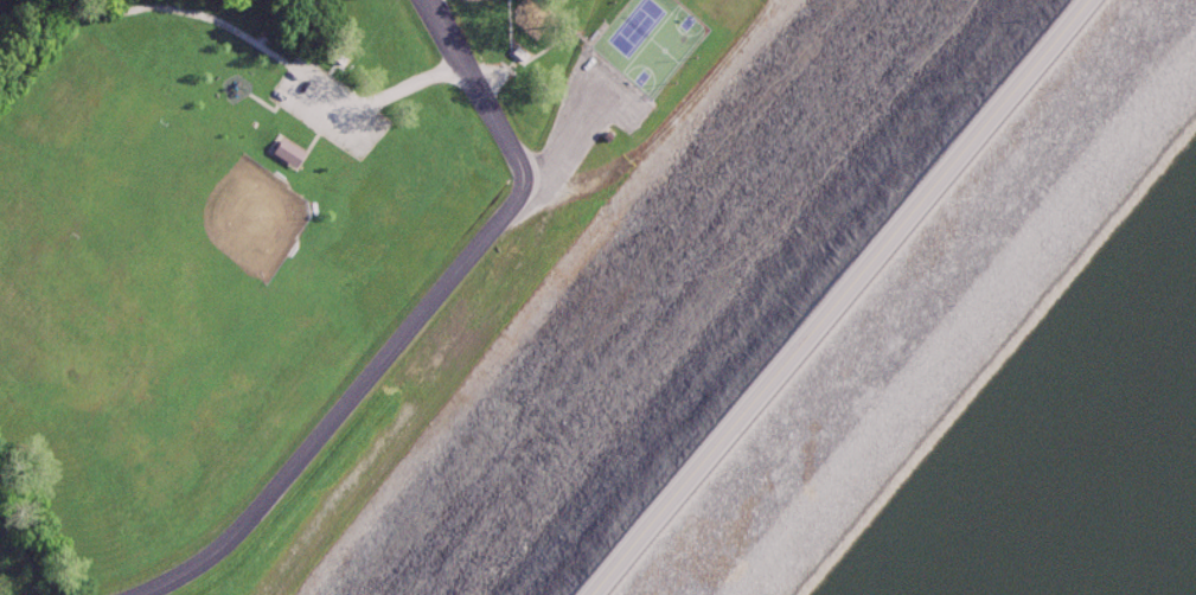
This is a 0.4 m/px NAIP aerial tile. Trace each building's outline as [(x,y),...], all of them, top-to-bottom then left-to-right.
[(294,170),(303,154),(278,140),(269,156),(294,170)]
